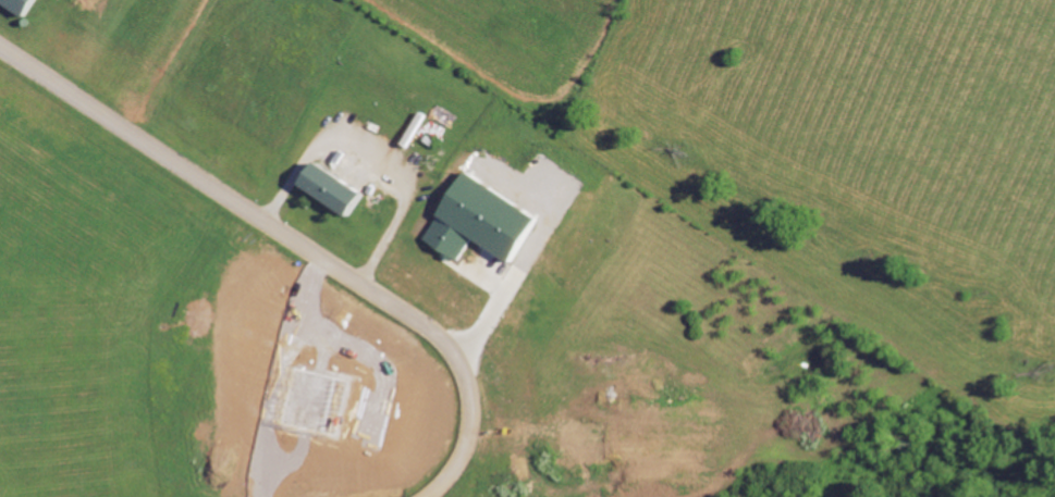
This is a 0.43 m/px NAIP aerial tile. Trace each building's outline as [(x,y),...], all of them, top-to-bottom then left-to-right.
[(25,15),(35,0),(1,0),(25,15)] [(317,164),(304,184),(349,214),(363,194),(317,164)] [(550,219),(473,172),(431,241),(463,261),(477,237),(522,264),(550,219)]
